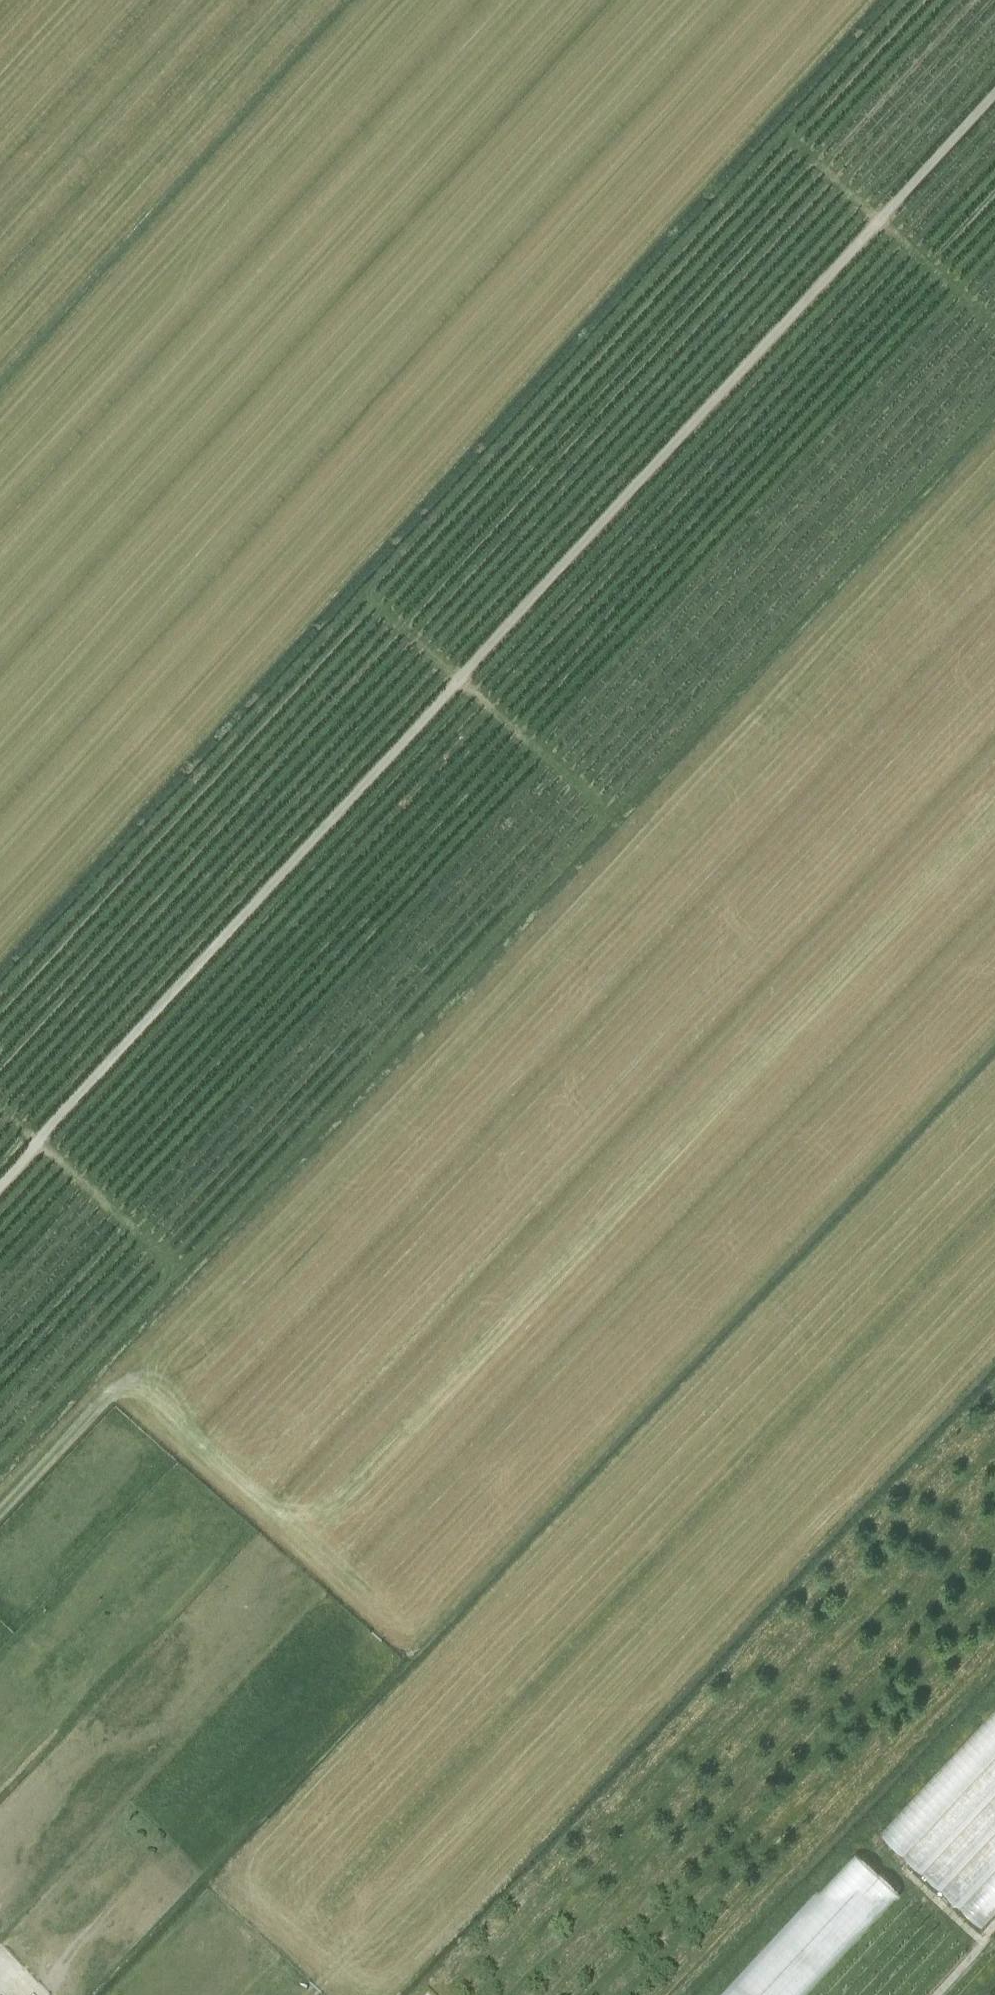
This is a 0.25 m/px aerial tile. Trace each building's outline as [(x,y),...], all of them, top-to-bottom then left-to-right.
[(986,1924),(994,1914),(994,1708),(883,1833),(986,1924)] [(765,1994),(805,1994),(900,1891),(878,1871),(765,1994)]
